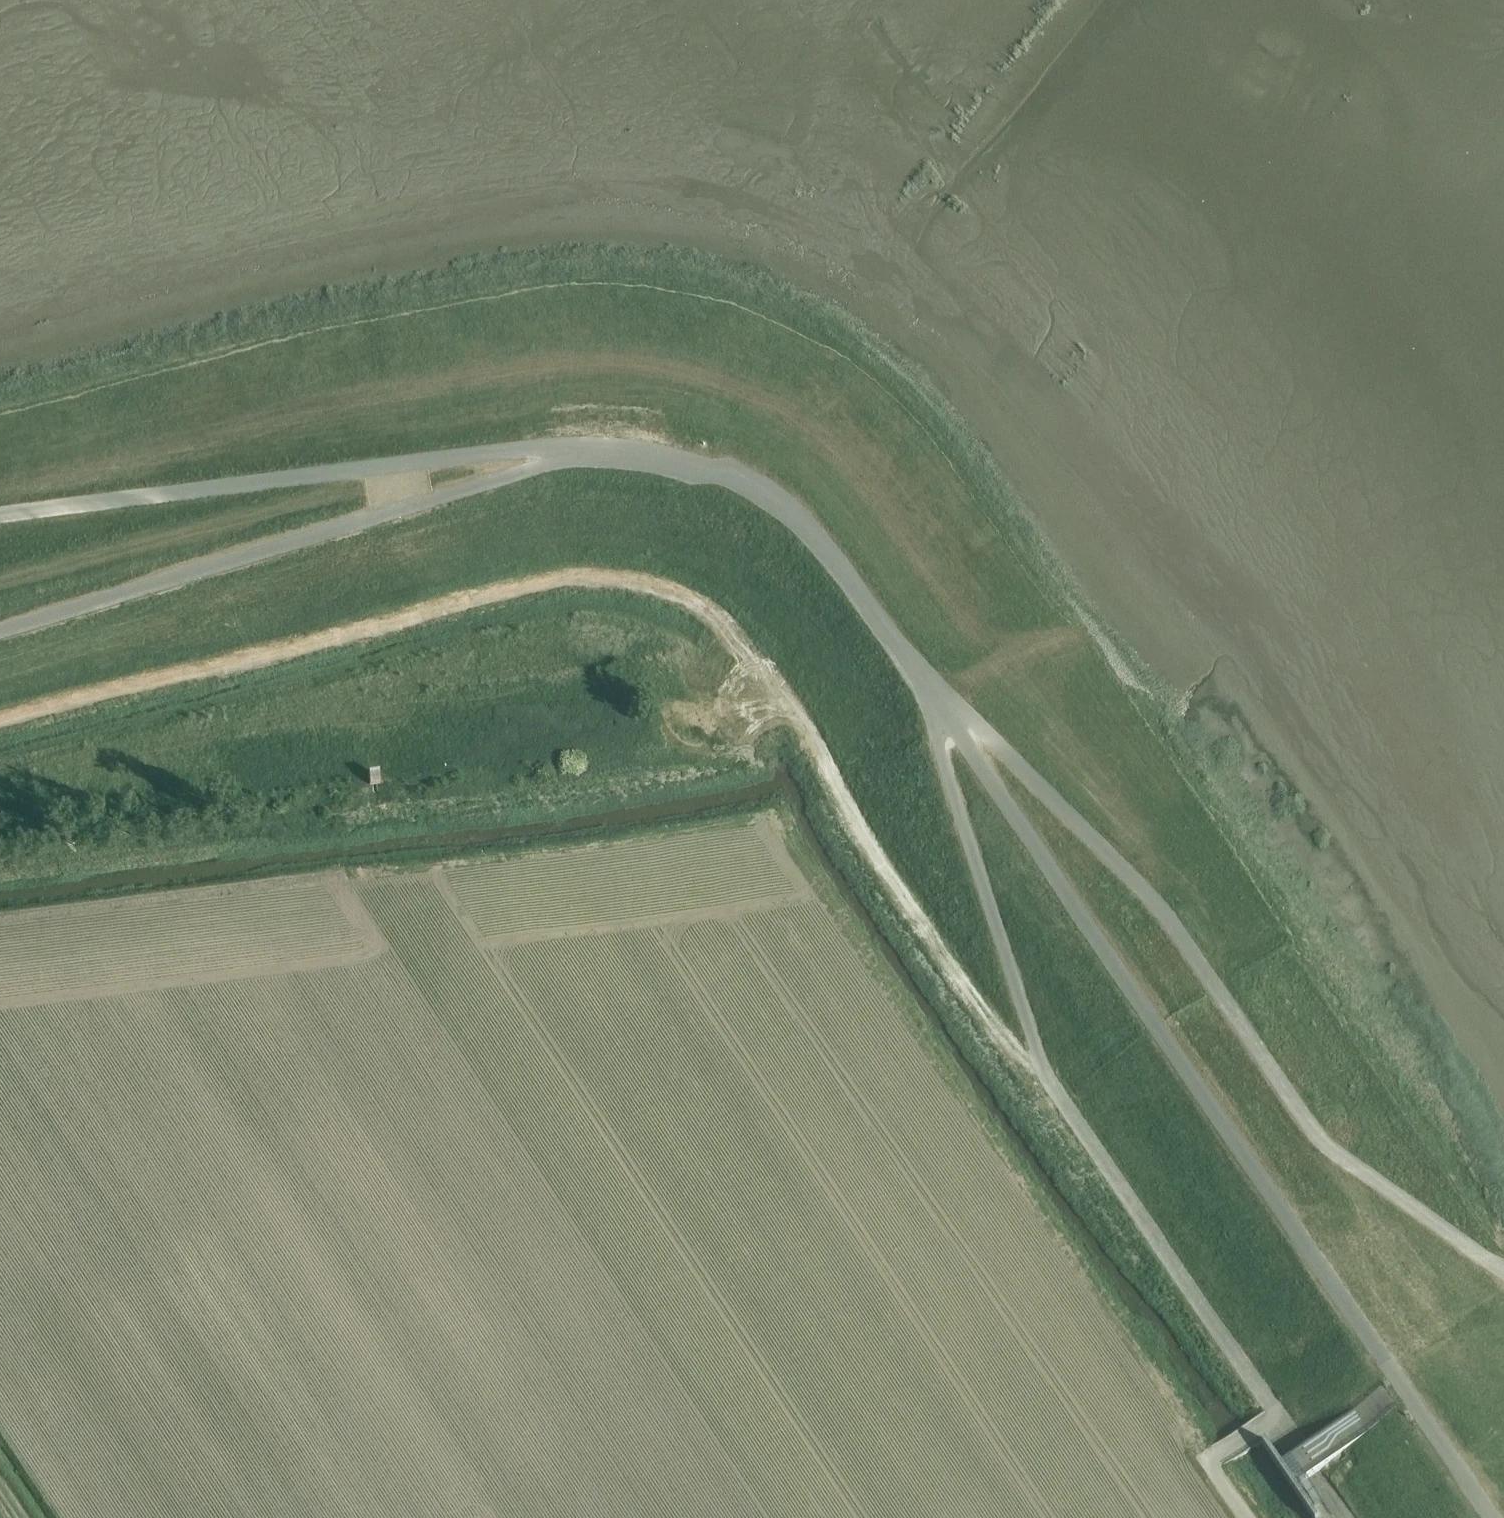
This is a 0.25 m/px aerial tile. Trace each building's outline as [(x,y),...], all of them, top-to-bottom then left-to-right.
[(378,772),(367,774),(369,784),(379,783),(378,772)] [(1354,1414),(1280,1466),(1293,1486),(1368,1435),(1354,1414)]
